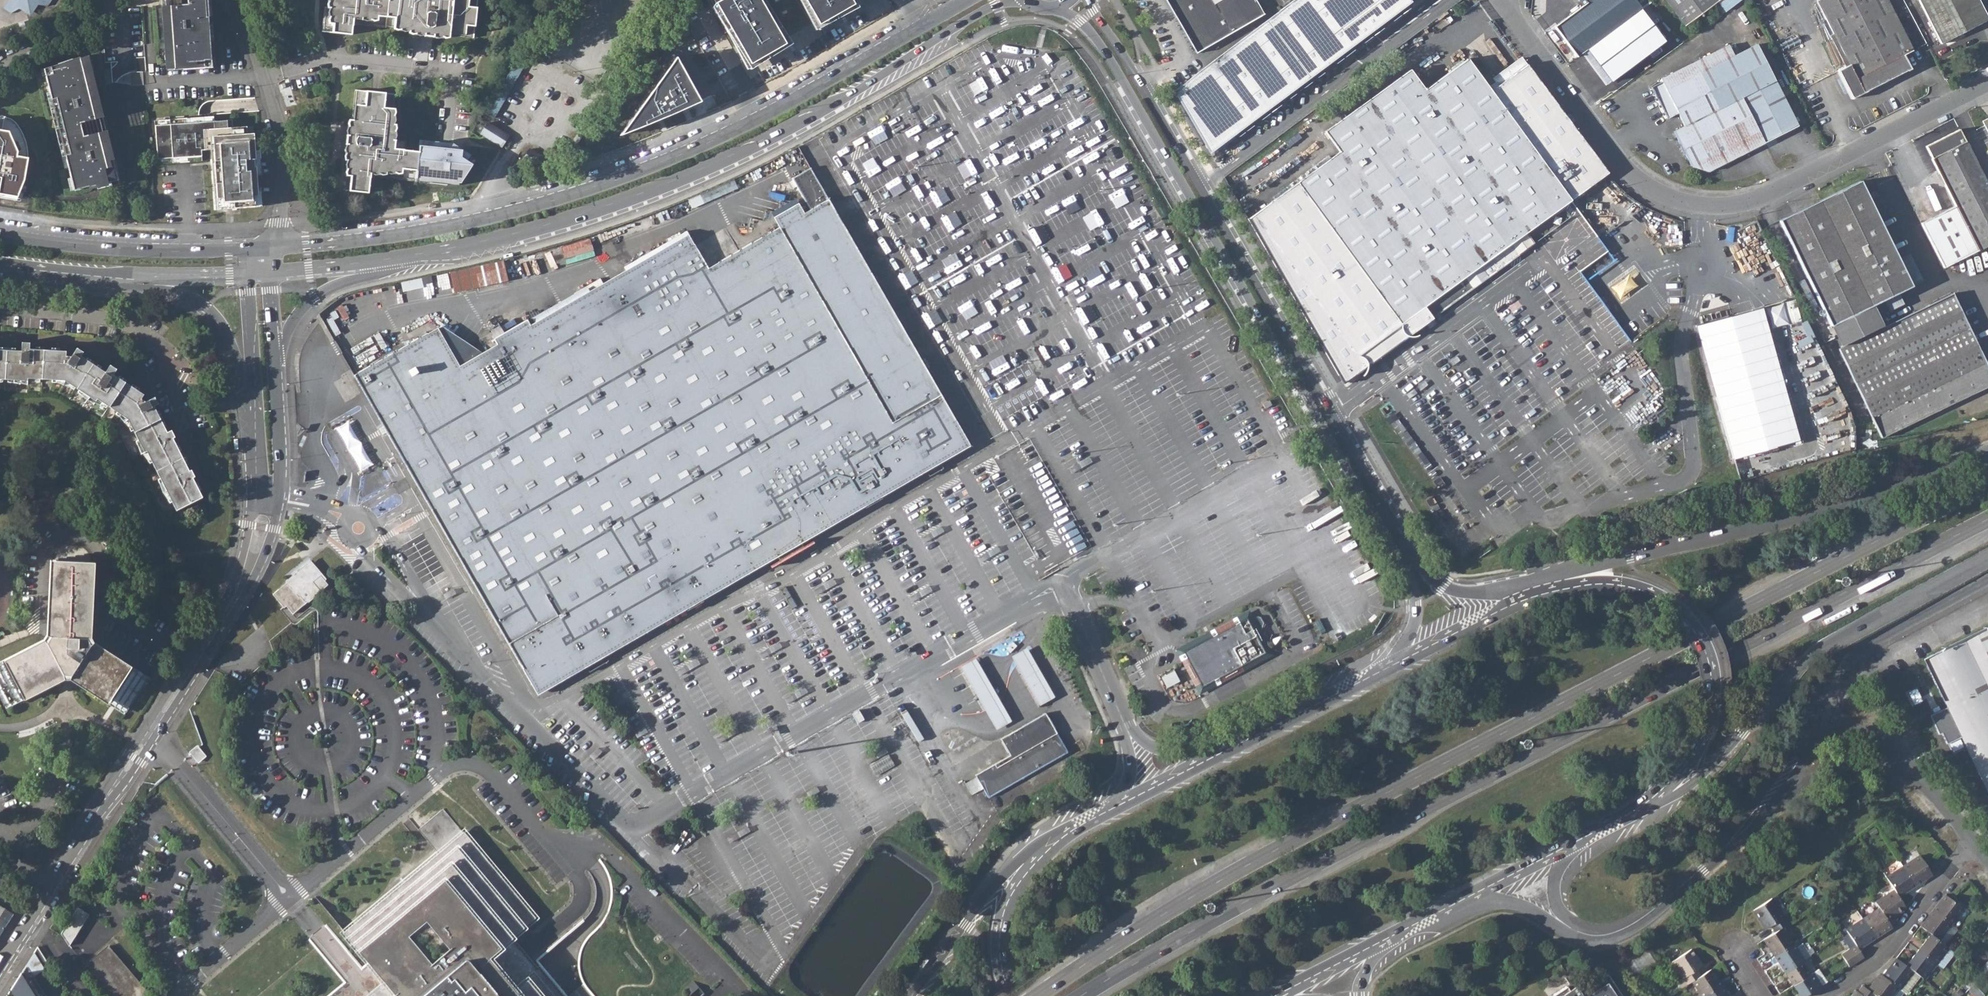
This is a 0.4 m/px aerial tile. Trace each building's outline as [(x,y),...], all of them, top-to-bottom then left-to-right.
[(3,8),(11,14),(19,9),(30,16),(37,5),(47,6),(52,0),(9,0),(3,8)] [(165,6),(162,6),(164,27),(167,27),(168,35),(164,35),(166,64),(173,63),(174,69),(212,67),(207,0),(165,0),(165,6)] [(328,7),(324,6),(322,31),(351,34),(352,23),(409,30),(408,32),(424,34),(424,35),(433,36),(433,35),(448,36),(448,34),(473,37),(477,0),(329,0),(328,7)] [(741,69),(784,46),(779,36),(810,20),(816,30),(861,4),(859,0),(706,0),(741,69)] [(1213,0),(1165,0),(1195,53),(1263,14),(1255,0),(1221,0),(1215,3),(1213,0)] [(1212,155),(1416,4),(1413,0),(1295,0),(1175,91),(1212,155)] [(1554,27),(1555,28),(1577,57),(1642,9),(1635,0),(1590,0),(1584,5),(1555,26),(1554,27)] [(1684,27),(1717,2),(1715,0),(1664,0),(1684,27)] [(1838,70),(1852,99),(1910,69),(1903,55),(1908,53),(1912,51),(1886,0),(1817,0),(1834,33),(1849,65),(1845,67),(1838,70)] [(1984,22),(1987,20),(1987,18),(1979,0),(1918,0),(1941,44),(1984,22)] [(1464,1),(1459,4),(1464,11),(1468,8),(1464,1)] [(1829,36),(1845,67),(1849,65),(1834,33),(1829,36)] [(1661,82),(1651,87),(1667,119),(1677,113),(1684,126),(1775,81),(1757,45),(1734,57),(1690,79),(1684,67),(1660,79),(1661,82)] [(1684,67),(1690,79),(1734,57),(1728,45),(1684,67)] [(44,72),(70,181),(72,191),(116,181),(112,160),(108,161),(107,153),(110,152),(105,131),(102,132),(98,119),(102,118),(97,97),(94,98),(92,90),(95,89),(88,62),(81,63),(80,57),(50,67),(51,71),(44,72)] [(677,57),(621,135),(702,101),(677,57)] [(493,101),(500,106),(525,63),(518,59),(493,101)] [(1339,152),(1297,183),(1341,243),(1400,325),(1421,310),(1428,320),(1473,288),(1465,277),(1480,266),(1488,277),(1518,255),(1510,244),(1526,233),(1533,244),(1549,232),(1542,221),(1570,200),(1489,89),(1468,59),(1467,59),(1425,90),(1410,69),(1325,132),(1339,152)] [(1489,89),(1570,200),(1608,173),(1527,61),(1489,89)] [(131,85),(130,72),(129,72),(122,76),(116,83),(131,85)] [(144,85),(143,72),(137,72),(134,72),(130,72),(131,85),(131,86),(144,85)] [(1684,126),(1673,131),(1690,166),(1708,172),(1798,126),(1775,81),(1684,126)] [(395,94),(355,90),(352,120),(349,120),(346,144),(347,144),(345,159),(341,159),(338,189),(367,192),(369,176),(415,181),(418,152),(404,150),(405,141),(393,140),(395,124),(393,124),(395,94)] [(500,106),(493,101),(485,114),(493,119),(500,106)] [(227,128),(227,120),(155,125),(157,158),(201,155),(201,150),(215,149),(216,160),(213,161),(217,208),(255,206),(254,196),(258,196),(256,166),(254,167),(254,159),(255,159),(253,133),(243,134),(243,127),(227,128)] [(480,133),(491,140),(498,130),(487,123),(480,133)] [(0,128),(0,198),(17,200),(26,181),(29,158),(17,156),(19,151),(8,129),(0,128)] [(1987,245),(1987,187),(1965,142),(1959,129),(1958,129),(1925,146),(1927,150),(1955,206),(1923,222),(1921,223),(1944,268),(1987,245)] [(508,136),(498,130),(491,140),(501,146),(508,136)] [(452,144),(419,140),(418,152),(415,181),(460,188),(473,167),(468,162),(473,156),(452,144)] [(973,445),(828,200),(810,168),(791,178),(809,210),(804,213),(779,227),(708,268),(686,231),(622,266),(625,271),(530,325),(526,320),(493,339),(496,345),(482,353),(441,325),(440,326),(354,375),(539,695),(597,661),(791,550),(935,467),(973,445)] [(1779,220),(1830,326),(1870,306),(1911,286),(1860,181),(1857,182),(1779,220)] [(1343,383),(1367,365),(1408,335),(1400,325),(1297,183),(1249,219),(1343,383)] [(771,213),(779,227),(804,213),(796,199),(771,213)] [(1510,244),(1518,255),(1533,244),(1526,233),(1510,244)] [(1610,251),(1615,258),(1624,251),(1620,244),(1610,251)] [(1577,270),(1585,282),(1616,260),(1615,258),(1610,251),(1607,247),(1577,270)] [(450,272),(455,293),(508,281),(503,259),(450,272)] [(1465,277),(1473,288),(1488,277),(1480,266),(1465,277)] [(432,283),(431,276),(421,278),(423,285),(432,283)] [(1839,349),(1881,438),(1987,386),(1987,368),(1953,294),(1881,329),(1841,348),(1839,349)] [(1830,326),(1841,348),(1881,329),(1870,306),(1830,326)] [(1744,313),(1696,327),(1736,458),(1780,445),(1801,439),(1762,308),(1744,313)] [(1400,325),(1408,335),(1428,320),(1421,310),(1400,325)] [(330,329),(333,337),(341,334),(337,325),(330,329)] [(27,381),(27,378),(64,380),(95,401),(96,399),(127,419),(144,452),(146,451),(176,510),(202,497),(192,478),(194,476),(191,469),(189,470),(172,438),(174,437),(171,430),(167,432),(154,406),(158,404),(154,397),(145,402),(140,399),(143,394),(113,374),(116,369),(109,365),(105,372),(81,356),(83,352),(76,348),(71,356),(65,356),(66,351),(29,349),(29,342),(22,342),(21,351),(0,349),(0,379),(27,381)] [(1590,342),(1585,345),(1589,350),(1594,346),(1590,342)] [(1469,368),(1464,372),(1468,377),(1473,373),(1469,368)] [(1559,387),(1554,391),(1558,396),(1563,392),(1559,387)] [(1272,405),(1269,400),(1264,403),(1262,404),(1265,409),(1272,405)] [(1505,427),(1500,431),(1504,437),(1509,433),(1505,427)] [(1171,542),(1174,547),(1185,540),(1182,535),(1171,542)] [(1160,548),(1163,553),(1174,547),(1171,542),(1160,548)] [(310,563),(323,579),(325,577),(310,560),(303,566),(304,567),(310,563)] [(286,606),(293,614),(328,584),(324,580),(326,579),(325,577),(323,579),(310,563),(304,567),(303,566),(296,572),(298,573),(289,580),(287,579),(286,580),(287,582),(272,595),(277,600),(284,608),(286,606)] [(0,666),(0,697),(4,705),(63,674),(71,674),(126,710),(146,680),(89,644),(87,638),(90,565),(54,564),(51,635),(46,642),(0,666)] [(289,580),(298,573),(296,572),(287,579),(289,580)] [(790,605),(792,609),(798,605),(787,586),(781,589),(782,591),(786,598),(790,605)] [(1185,665),(1199,690),(1201,691),(1212,686),(1213,683),(1222,677),(1225,678),(1240,670),(1241,667),(1265,654),(1255,636),(1260,633),(1264,623),(1260,617),(1258,616),(1241,624),(1240,622),(1182,652),(1187,661),(1186,662),(1185,665)] [(1322,618),(1316,621),(1323,634),(1329,630),(1322,618)] [(1923,658),(1987,792),(1987,627),(1923,658)] [(770,647),(773,653),(784,647),(781,641),(770,647)] [(759,653),(762,659),(773,653),(770,647),(759,653)] [(1028,685),(1039,705),(1055,697),(1043,677),(1027,647),(1011,656),(1028,685)] [(992,721),(997,729),(1012,721),(1007,713),(989,682),(975,658),(960,667),(974,690),(992,721)] [(1189,678),(1181,682),(1175,670),(1163,676),(1168,687),(1173,685),(1179,699),(1195,692),(1189,678)] [(1046,712),(1000,738),(1009,755),(975,775),(989,797),(1068,752),(1058,734),(1046,712)] [(636,732),(639,737),(648,731),(645,726),(636,732)] [(910,732),(913,738),(923,732),(920,726),(910,732)] [(866,758),(869,764),(889,752),(886,746),(876,752),(866,758)] [(198,747),(191,753),(195,759),(197,762),(205,755),(198,747)] [(869,764),(873,770),(893,758),(889,752),(869,764)] [(873,770),(876,776),(896,764),(893,758),(873,770)] [(807,791),(810,797),(821,790),(818,785),(807,791)] [(796,797),(799,803),(810,797),(807,791),(796,797)] [(436,851),(341,930),(386,984),(372,995),(558,995),(510,938),(536,917),(462,829),(461,830),(443,809),(418,829),(436,851)] [(738,831),(741,836),(752,830),(749,824),(738,831)] [(726,837),(729,843),(741,836),(738,831),(726,837)] [(1841,848),(1845,855),(1858,845),(1853,839),(1841,848)] [(1920,855),(1903,866),(1915,885),(1932,874),(1920,855)] [(1903,866),(1886,877),(1894,890),(1899,896),(1915,885),(1903,866)] [(844,880),(847,885),(866,874),(863,869),(844,880)] [(0,873),(0,888),(6,900),(13,897),(1,872),(0,873)] [(1894,890),(1875,902),(1879,908),(1887,920),(1906,908),(1899,896),(1894,890)] [(1945,895),(1933,910),(1951,925),(1963,909),(1945,895)] [(1771,898),(1753,910),(1765,929),(1770,926),(1774,932),(1782,927),(1788,923),(1771,898)] [(13,914),(0,906),(0,935),(13,914)] [(77,907),(61,933),(69,946),(89,914),(77,907)] [(1879,908),(1863,919),(1875,938),(1892,927),(1887,920),(1879,908)] [(1933,910),(1920,926),(1930,934),(1938,940),(1951,925),(1933,910)] [(1863,919),(1846,930),(1847,932),(1854,941),(1858,949),(1875,938),(1863,919)] [(1840,921),(1836,924),(1843,935),(1847,932),(1846,930),(1840,921)] [(1774,932),(1763,939),(1774,956),(1793,944),(1782,927),(1774,932)] [(1930,934),(1918,950),(1936,964),(1948,948),(1938,940),(1930,934)] [(1854,941),(1847,945),(1849,949),(1858,961),(1864,957),(1858,949),(1854,941)] [(1667,954),(1672,961),(1688,950),(1684,943),(1667,954)] [(1793,944),(1774,956),(1785,973),(1801,962),(1804,960),(1793,944)] [(86,965),(113,995),(140,995),(148,990),(110,945),(86,965)] [(50,966),(38,946),(34,952),(34,953),(44,969),(50,966)] [(1688,950),(1672,961),(1683,978),(1676,982),(1681,988),(1692,981),(1700,976),(1696,969),(1702,965),(1691,949),(1688,950)] [(1849,949),(1841,954),(1849,967),(1858,961),(1849,949)] [(1631,976),(1657,963),(1650,950),(1624,963),(1631,976)] [(1918,950),(1906,966),(1914,971),(1924,979),(1936,964),(1918,950)] [(23,975),(30,971),(33,976),(44,969),(34,953),(34,952),(26,964),(21,973),(23,975)] [(1896,958),(1882,976),(1898,988),(1900,989),(1914,971),(1906,966),(1896,958)] [(1979,969),(1983,974),(1984,973),(1987,970),(1987,960),(1979,969)] [(1801,962),(1785,973),(1793,985),(1810,975),(1801,962)] [(1692,981),(1702,995),(1706,995),(1722,985),(1711,969),(1700,976),(1692,981)] [(1793,985),(1800,995),(1804,995),(1826,982),(1818,969),(1810,975),(1793,985)] [(33,976),(30,971),(23,975),(21,973),(11,989),(15,995),(46,995),(33,976)] [(1978,972),(1973,977),(1977,981),(1979,978),(1982,975),(1978,972)] [(1984,983),(1987,979),(1987,978),(1984,973),(1983,974),(1982,975),(1979,978),(1984,983)] [(1607,974),(1579,992),(1576,986),(1569,990),(1566,986),(1551,995),(1622,995),(1607,974)] [(1868,989),(1874,994),(1876,995),(1891,995),(1898,988),(1882,976),(1880,974),(1868,989)] [(1964,985),(1969,989),(1973,984),(1977,981),(1973,977),(1964,985)] [(584,982),(568,995),(595,995),(584,982)] [(1968,989),(1971,993),(1974,995),(1982,995),(1984,994),(1973,984),(1969,989),(1968,989)] [(1706,995),(1729,995),(1722,985),(1706,995)] [(1861,985),(1857,991),(1863,995),(1873,995),(1874,994),(1868,989),(1861,985)] [(704,993),(699,987),(690,994),(691,995),(701,995),(704,993)]
